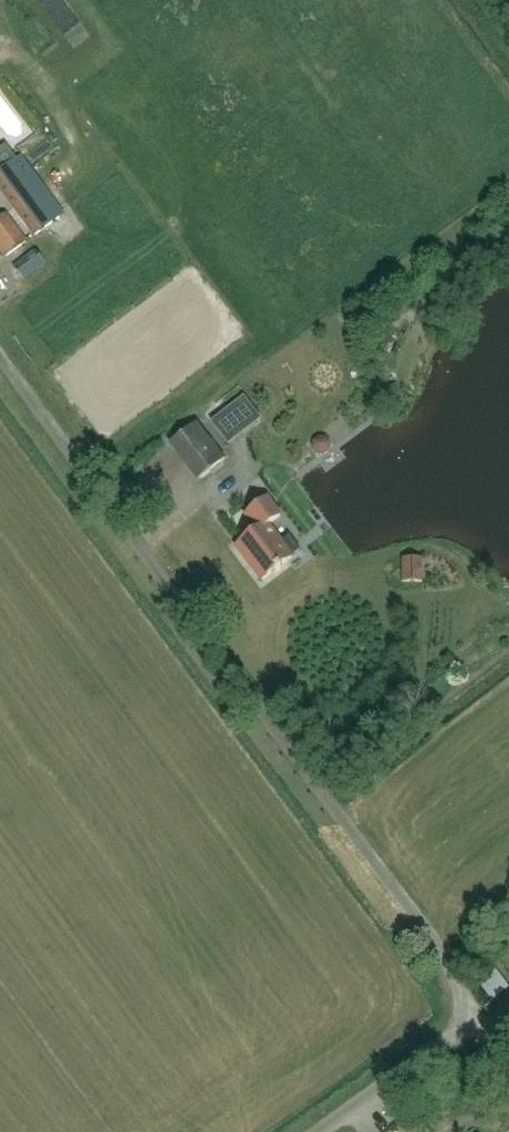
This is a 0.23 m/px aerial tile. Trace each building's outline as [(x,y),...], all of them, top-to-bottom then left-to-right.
[(13,140),(33,127),(0,79),(0,120),(13,140)] [(35,236),(60,218),(17,159),(0,172),(0,188),(35,236)] [(7,256),(26,242),(6,214),(0,218),(0,247),(7,256)] [(36,246),(19,256),(26,267),(43,257),(36,246)] [(197,422),(172,441),(201,478),(225,459),(197,422)] [(300,551),(290,537),(281,543),(268,525),(280,516),(267,499),(246,515),(258,531),(237,547),(262,580),(275,570),(277,573),(281,569),(279,567),(291,558),(300,551)] [(402,563),(403,581),(423,581),(422,562),(402,563)] [(492,991),(507,980),(498,966),(482,977),(492,991)]
